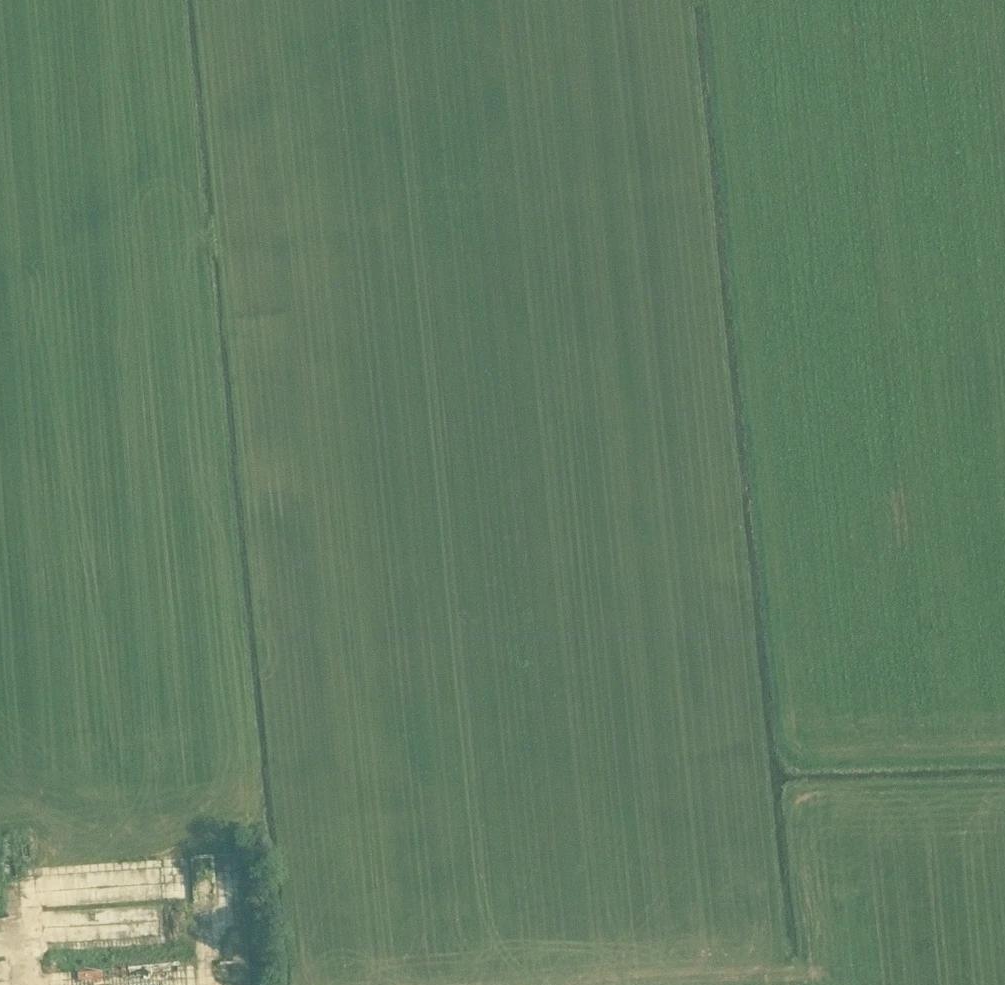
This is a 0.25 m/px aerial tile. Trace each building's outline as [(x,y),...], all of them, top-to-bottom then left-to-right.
[(217,884),(237,884),(236,853),(193,854),(194,898),(217,898),(217,884)]
